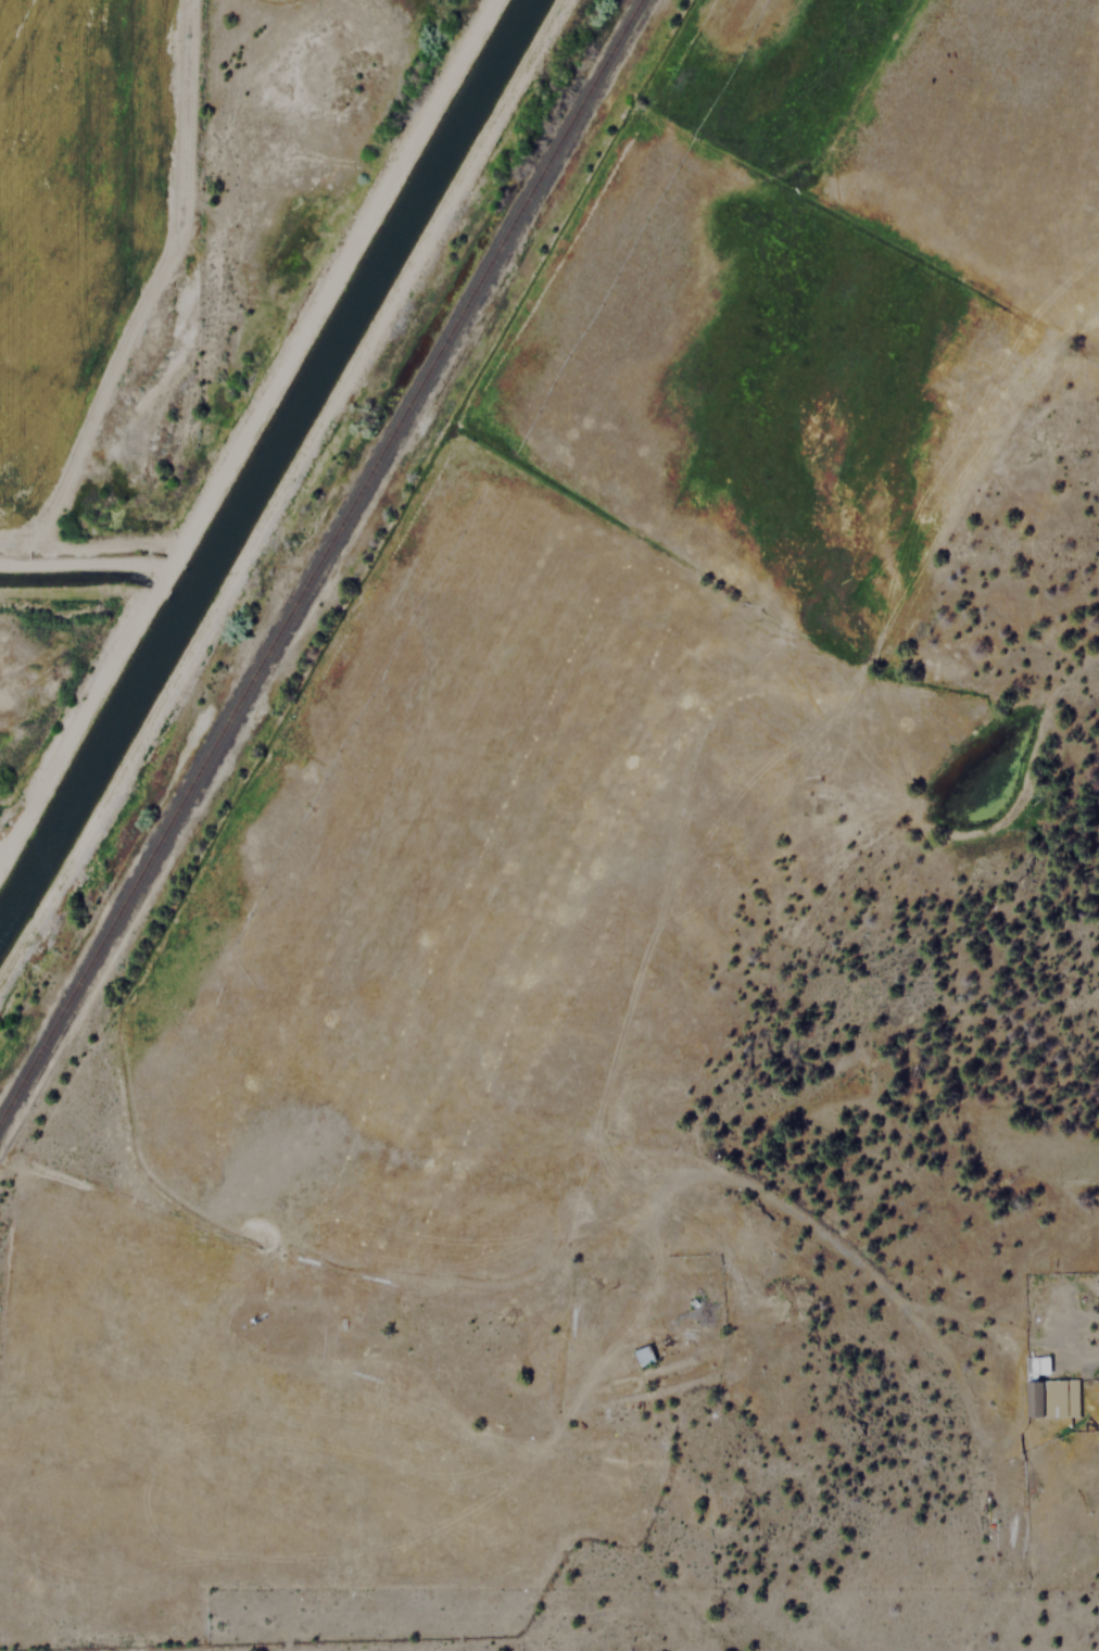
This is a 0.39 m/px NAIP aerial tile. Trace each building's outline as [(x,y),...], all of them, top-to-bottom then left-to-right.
[(632,1349),(637,1365),(653,1361),(648,1345),(632,1349)] [(1023,1416),(1076,1415),(1076,1377),(1047,1377),(1047,1356),(1023,1356),(1023,1416)]
